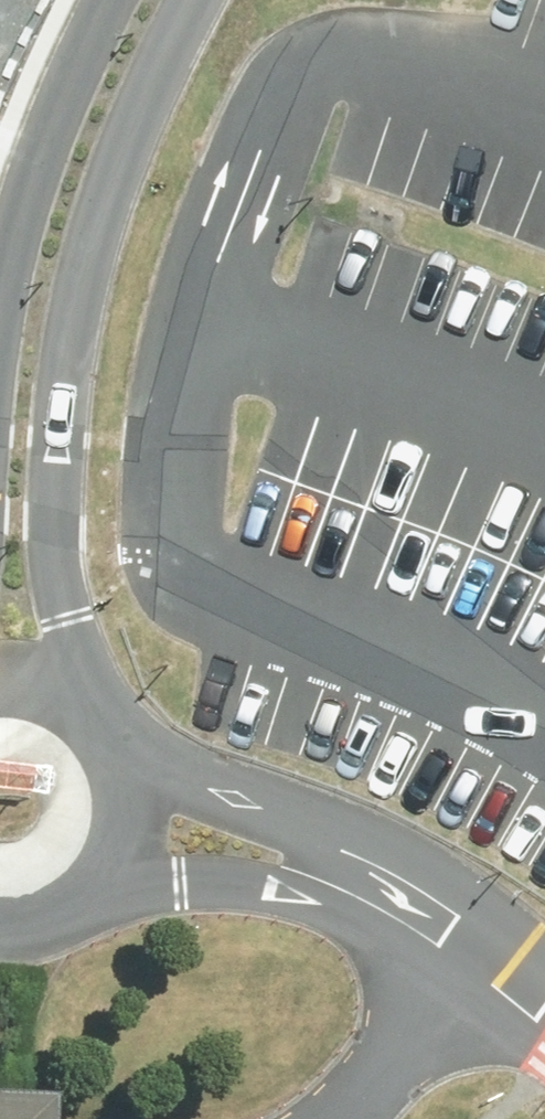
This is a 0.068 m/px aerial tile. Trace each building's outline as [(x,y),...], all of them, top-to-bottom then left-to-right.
[(46,1100),(0,1098),(0,1118),(45,1118),(46,1100)]
